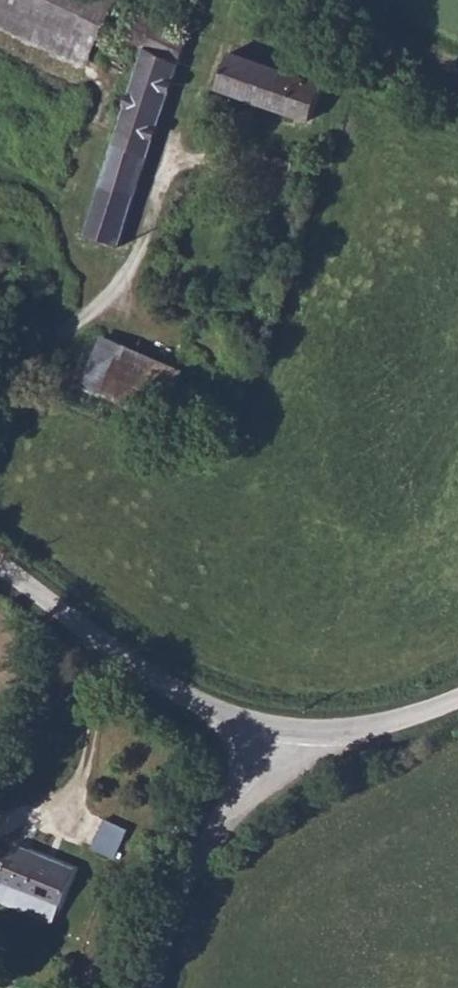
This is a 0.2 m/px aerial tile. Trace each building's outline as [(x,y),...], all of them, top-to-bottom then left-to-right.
[(87,50),(111,0),(0,0),(0,10),(87,50)] [(144,49),(84,220),(117,232),(190,27),(138,4),(125,39),(144,49)] [(320,85),(235,44),(218,79),(306,117),(320,85)] [(109,345),(86,398),(148,424),(169,370),(109,345)] [(129,832),(107,820),(92,846),(114,858),(129,832)] [(30,918),(56,868),(0,838),(0,905),(30,918)]
